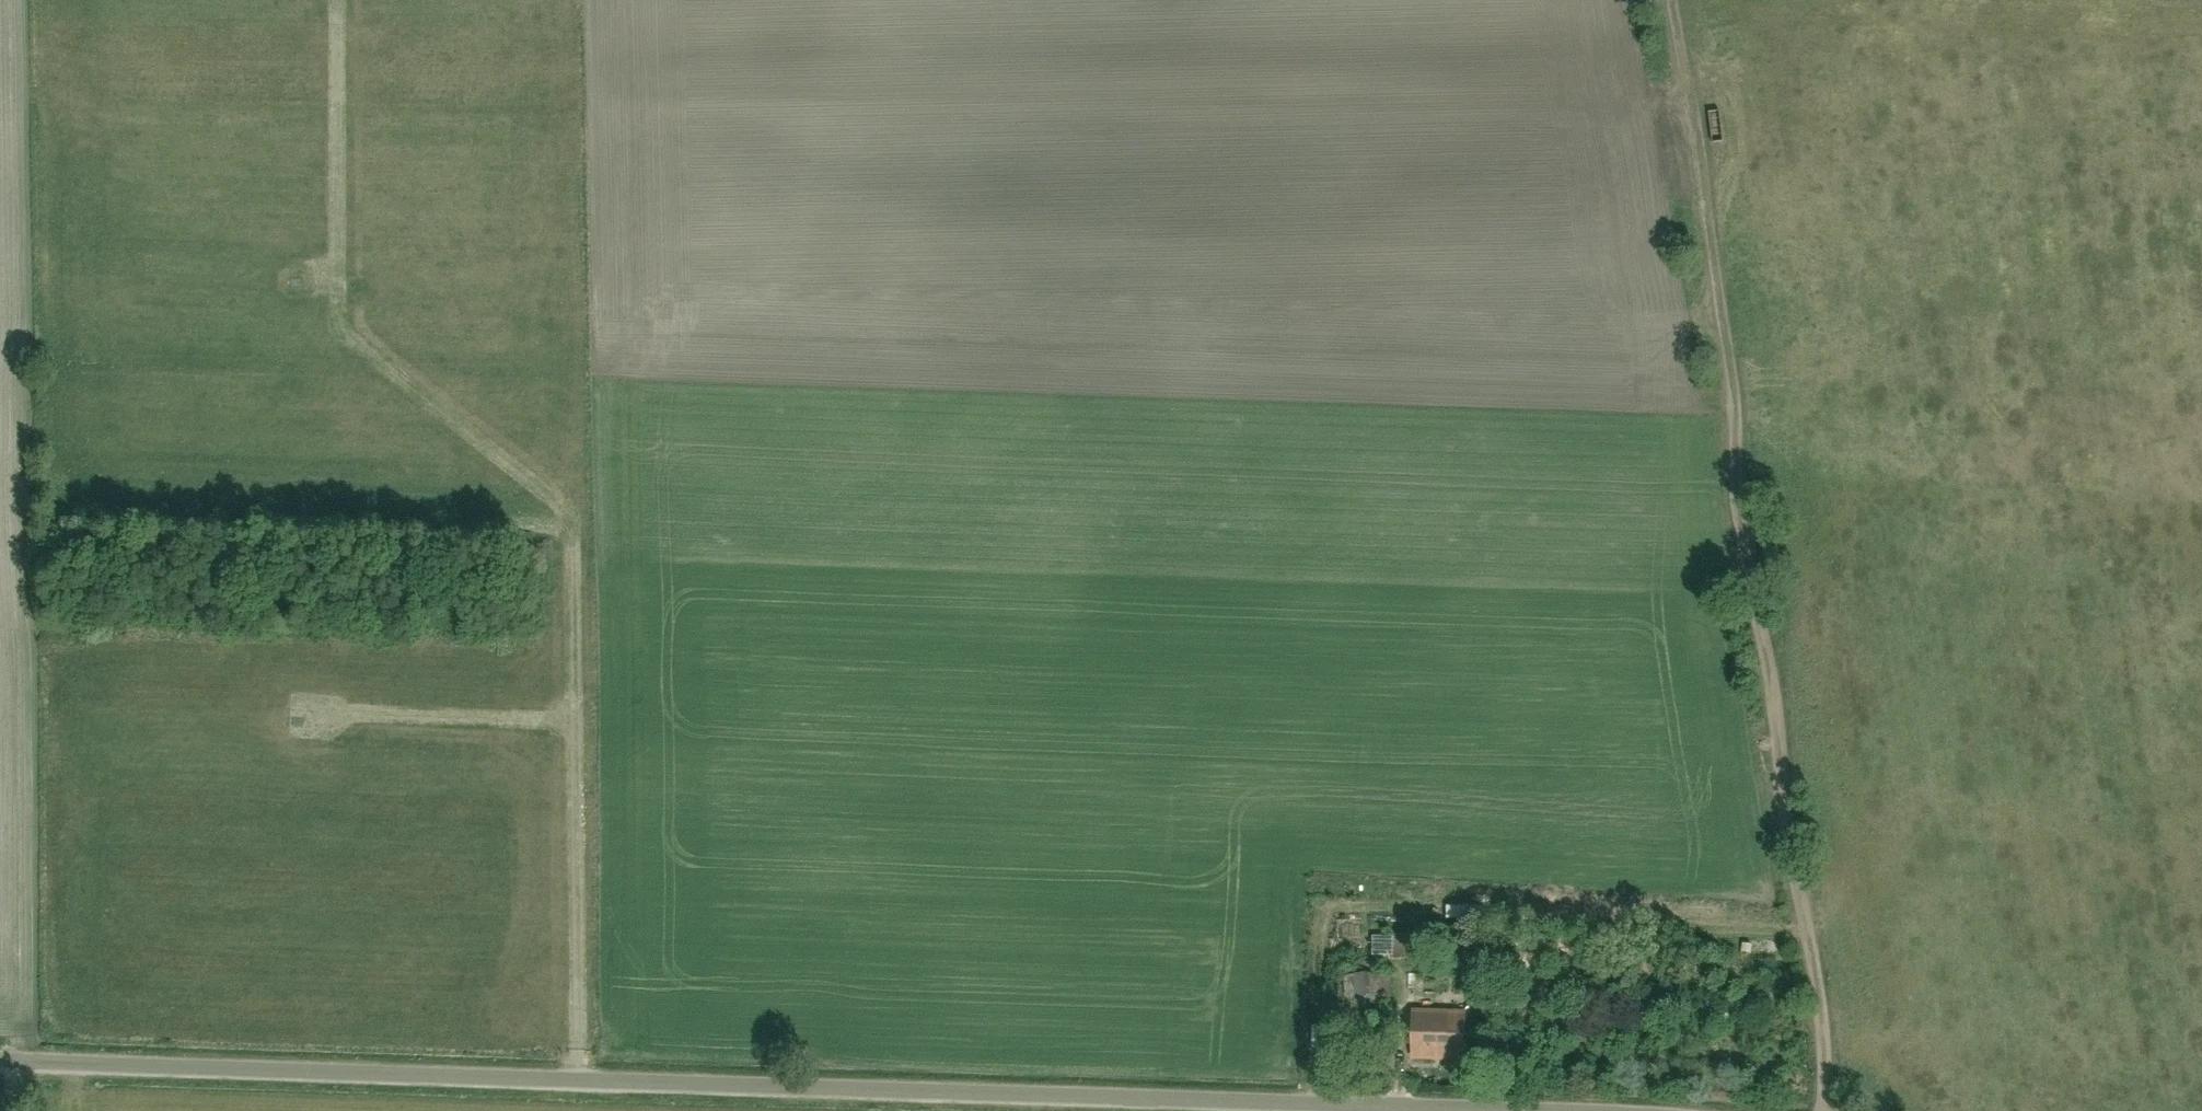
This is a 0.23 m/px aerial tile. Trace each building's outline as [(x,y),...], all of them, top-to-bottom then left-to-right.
[(1394,958),(1431,958),(1431,934),(1372,934),(1373,954),(1394,954),(1394,958)] [(1378,996),(1391,996),(1391,973),(1378,973),(1378,959),(1356,959),(1356,973),(1344,973),(1344,1025),(1378,1024),(1378,996)] [(1464,1058),(1465,1010),(1415,1009),(1413,1056),(1464,1058)]
